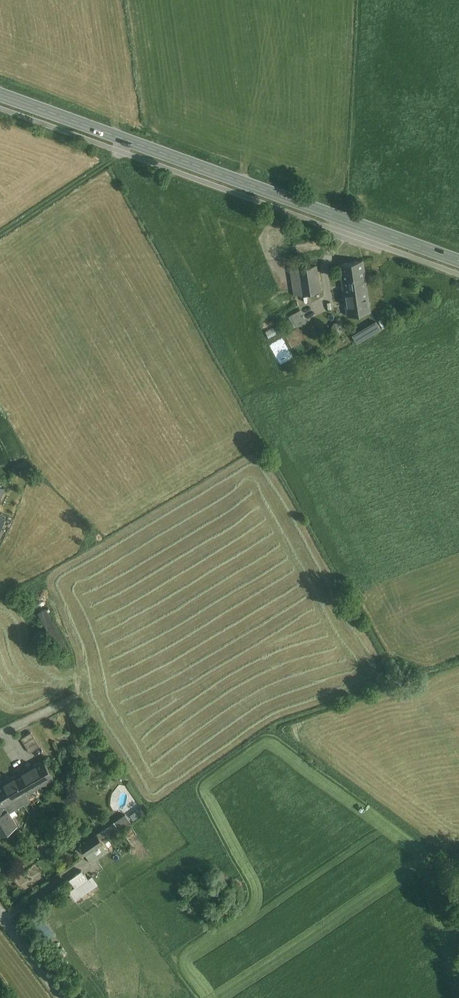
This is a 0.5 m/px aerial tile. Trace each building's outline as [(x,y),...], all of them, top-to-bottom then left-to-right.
[(362,261),(340,264),(348,314),(370,311),(362,261)] [(315,265),(291,268),(295,293),(318,290),(315,265)] [(302,309),(291,314),(297,327),(308,321),(302,309)] [(357,342),(382,330),(378,321),(352,333),(357,342)] [(50,607),(38,611),(54,654),(66,649),(50,607)] [(32,730),(22,736),(30,751),(41,745),(32,730)] [(0,784),(0,792),(8,806),(56,778),(45,759),(0,784)] [(0,836),(19,825),(8,806),(0,792),(0,836)] [(127,815),(76,850),(83,859),(87,856),(92,863),(108,852),(103,845),(133,824),(127,815)] [(83,871),(70,880),(76,888),(89,879),(83,871)]
